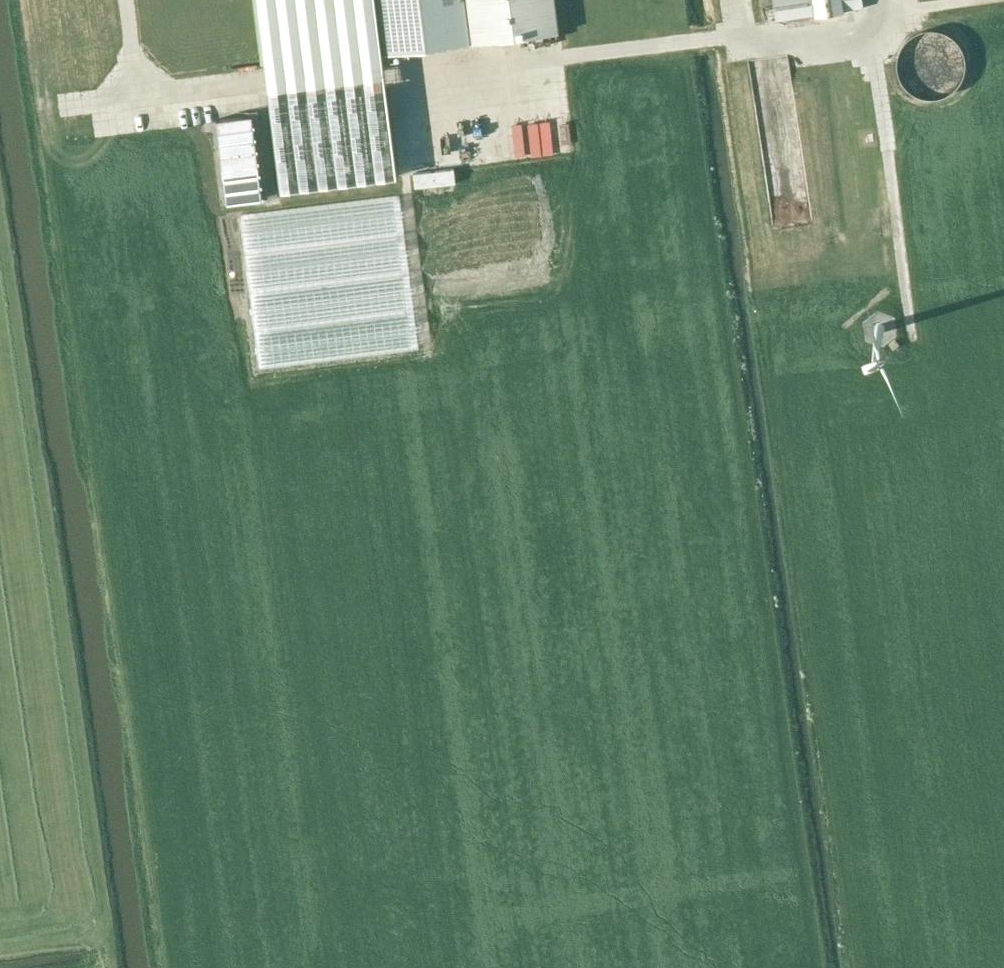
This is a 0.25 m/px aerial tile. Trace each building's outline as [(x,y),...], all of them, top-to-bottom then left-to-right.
[(281,190),(397,176),(382,53),(559,32),(555,0),(258,0),(281,190)] [(859,0),(764,0),(768,33),(862,19),(859,0)] [(936,29),(930,29),(925,30),(919,31),(914,34),(908,38),(905,42),(902,46),(899,51),(898,57),(897,63),(897,69),(899,74),(901,79),(903,83),(907,88),(911,91),(915,94),(920,96),(925,97),(930,98),(935,98),(941,97),(946,95),(950,93),(954,90),(958,86),(961,82),(964,77),(965,72),(966,67),(966,61),(966,56),(964,51),(961,46),(958,40),(953,36),(948,33),(942,30),(936,29)] [(251,110),(216,115),(226,198),(262,194),(251,110)] [(414,144),(426,270),(456,267),(444,141),(414,144)] [(886,330),(886,329),(886,328),(886,327),(885,325),(884,325),(883,324),(882,324),(880,324),(879,324),(878,325),(877,325),(876,327),(876,328),(876,329),(876,330),(876,331),(877,332),(878,333),(879,334),(880,334),(882,334),(883,334),(884,333),(885,332),(886,331),(886,330)]
